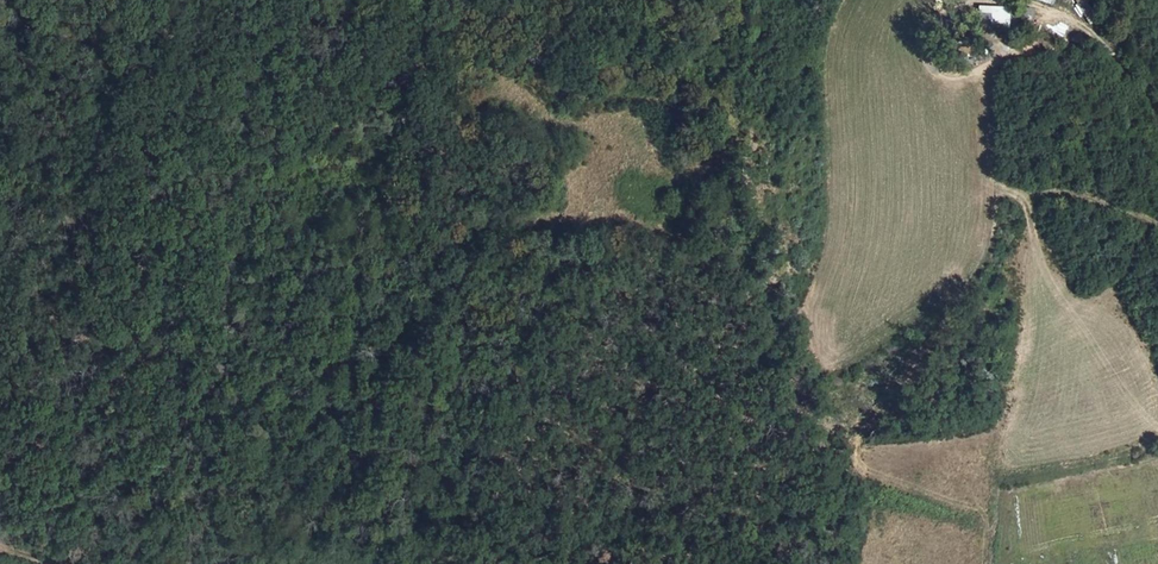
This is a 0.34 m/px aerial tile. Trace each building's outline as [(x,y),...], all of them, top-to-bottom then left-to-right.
[(1011,26),(1031,26),(1031,6),(978,6),(978,27),(1011,27),(1011,26)]
